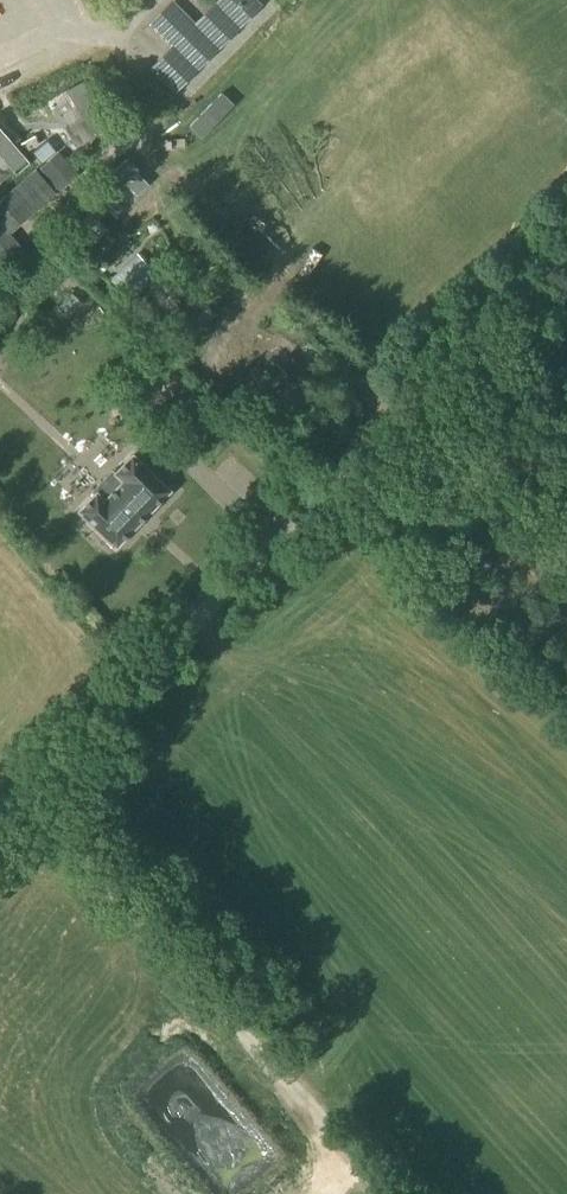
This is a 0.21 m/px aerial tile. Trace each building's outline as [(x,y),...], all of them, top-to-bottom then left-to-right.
[(260,5),(255,0),(221,0),(195,26),(172,3),(150,26),(173,48),(152,70),(174,92),(260,5)] [(66,121),(70,130),(98,117),(84,89),(70,96),(79,115),(66,121)] [(12,171),(15,175),(28,163),(0,133),(0,158),(4,162),(0,166),(0,182),(12,171)] [(57,150),(38,167),(59,191),(78,174),(57,150)] [(116,189),(135,178),(126,165),(108,176),(116,189)] [(29,253),(10,233),(57,194),(35,170),(0,200),(0,271),(4,275),(29,253)] [(118,243),(90,213),(79,223),(95,241),(80,254),(93,268),(118,243)] [(135,255),(108,280),(128,302),(156,277),(135,255)] [(302,391),(312,380),(278,347),(267,359),(281,372),(247,409),(260,421),(294,384),(302,391)] [(95,491),(75,512),(115,551),(172,492),(132,453),(111,474),(119,482),(103,499),(95,491)]
